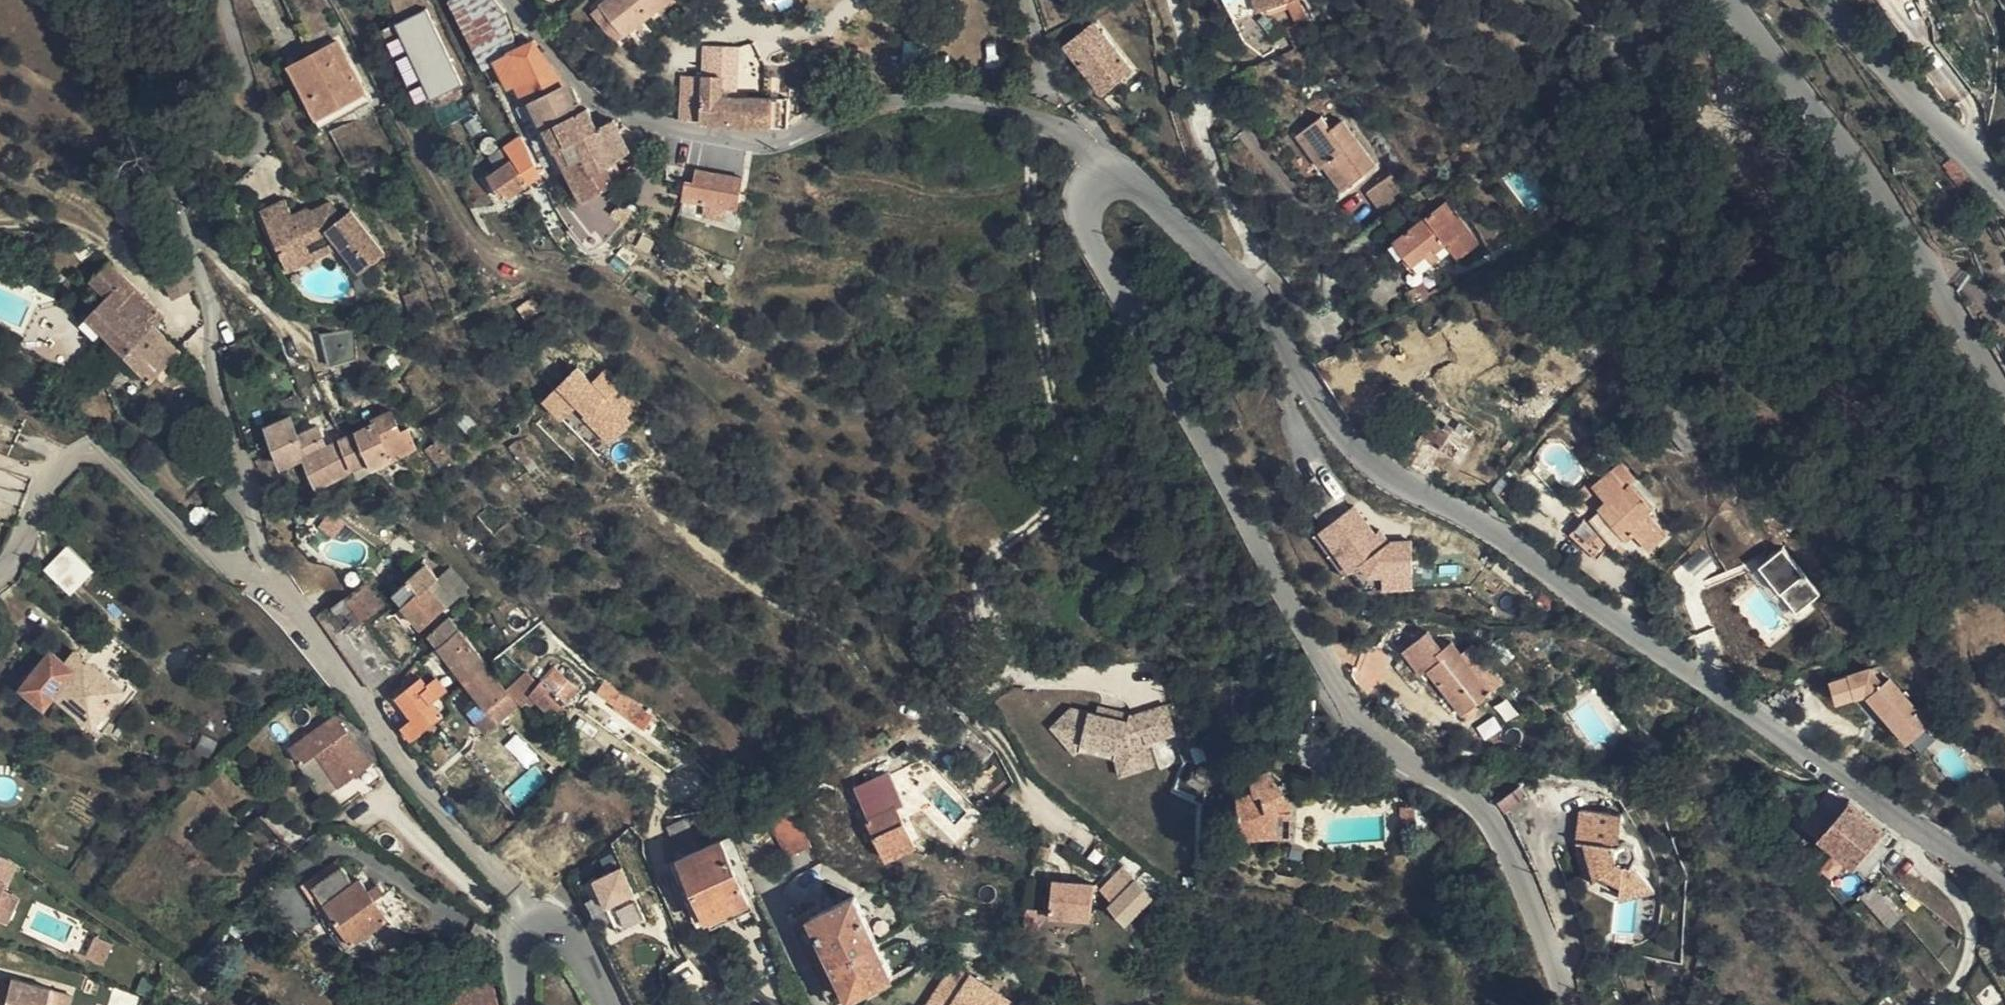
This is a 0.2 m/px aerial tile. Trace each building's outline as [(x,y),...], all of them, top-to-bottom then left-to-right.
[(506,13),(504,9),(496,0),(451,0),(484,66),(497,59),(496,57),(517,48),(506,13)] [(602,6),(626,35),(670,0),(609,0),(602,6)] [(1260,11),(1295,0),(1257,0),(1260,11)] [(1996,23),(2000,21),(2004,19),(1996,0),(1990,0),(1986,2),(1996,23)] [(2004,19),(2004,12),(2000,0),(1996,0),(2004,19)] [(1991,25),(1996,23),(1986,2),(1982,4),(1991,25)] [(626,35),(602,6),(594,11),(618,42),(626,35)] [(1095,24),(1066,47),(1103,93),(1131,70),(1095,24)] [(459,77),(470,72),(447,27),(436,33),(459,77)] [(336,41),(292,65),(319,118),(365,95),(336,41)] [(565,85),(533,41),(517,48),(496,57),(497,59),(516,101),(538,145),(537,146),(547,164),(556,159),(562,172),(569,168),(532,101),(565,85)] [(396,61),(405,85),(417,80),(407,56),(396,61)] [(480,90),(470,72),(459,77),(458,77),(468,94),(436,108),(444,128),(481,112),(473,94),(480,90)] [(702,121),(702,123),(750,127),(789,126),(789,99),(722,97),(723,77),(691,75),(689,120),(702,121)] [(579,112),(565,85),(532,101),(569,168),(585,200),(606,188),(601,188),(592,173),(615,159),(631,150),(615,121),(598,130),(588,108),(579,112)] [(1321,168),(1325,166),(1333,159),(1352,184),(1375,168),(1341,122),(1331,130),(1322,117),(1298,135),(1321,168)] [(486,137),(483,139),(481,142),(481,144),(481,147),(482,150),(484,151),(487,153),(491,153),(493,153),(497,150),(498,146),(498,143),(497,141),(495,139),(493,137),(490,137),(486,137)] [(520,138),(492,157),(500,169),(491,176),(505,199),(539,176),(536,171),(541,168),(520,138)] [(625,177),(615,159),(592,173),(601,188),(606,188),(625,177)] [(1333,159),(1325,166),(1343,192),(1352,184),(1333,159)] [(1951,159),(1944,166),(1966,188),(1973,182),(1951,159)] [(742,178),(677,166),(674,181),(686,183),(684,199),(737,209),(742,178)] [(1391,174),(1368,192),(1381,211),(1405,193),(1391,174)] [(330,230),(365,266),(387,245),(349,206),(343,212),(330,198),(314,213),(308,207),(294,213),(288,198),(264,208),(282,250),(330,230)] [(615,235),(626,225),(623,222),(633,211),(623,202),(596,230),(610,242),(615,235)] [(1447,202),(1396,241),(1413,264),(1427,254),(1433,262),(1451,248),(1458,258),(1477,243),(1447,202)] [(290,270),(337,249),(330,230),(282,250),(290,270)] [(359,272),(365,266),(330,230),(337,249),(359,272)] [(88,316),(103,331),(143,297),(109,262),(91,281),(107,297),(93,311),(88,306),(83,311),(88,316)] [(163,277),(166,275),(160,262),(148,270),(153,280),(163,277)] [(723,266),(721,271),(732,277),(734,271),(723,266)] [(191,288),(181,268),(166,275),(163,277),(173,297),(191,288)] [(143,297),(103,331),(152,381),(182,352),(155,324),(163,316),(143,297)] [(532,299),(515,309),(524,323),(540,312),(532,299)] [(81,323),(95,338),(103,331),(88,316),(81,323)] [(1440,319),(1434,326),(1440,331),(1446,324),(1440,319)] [(350,331),(324,336),(331,365),(358,358),(350,331)] [(577,370),(541,403),(559,422),(575,408),(584,418),(582,420),(607,447),(633,424),(626,417),(640,404),(608,369),(590,384),(577,370)] [(402,431),(392,410),(373,417),(375,422),(340,439),(353,469),(368,461),(373,468),(403,453),(396,434),(402,431)] [(269,427),(274,441),(276,449),(282,465),(286,464),(287,468),(295,464),(293,461),(296,459),(306,455),(326,446),(318,428),(299,437),(298,434),(295,427),(292,417),(269,427)] [(1447,426),(1468,439),(1473,431),(1453,418),(1447,426)] [(1465,445),(1468,439),(1447,426),(1445,430),(1431,421),(1416,443),(1421,446),(1417,453),(1446,473),(1455,459),(1460,463),(1470,448),(1465,445)] [(396,434),(403,453),(417,447),(409,428),(402,431),(396,434)] [(340,439),(326,446),(306,455),(319,485),(354,470),(353,469),(340,439)] [(441,465),(449,459),(436,442),(427,449),(441,465)] [(455,466),(449,459),(441,465),(447,472),(455,466)] [(1647,513),(1652,509),(1631,485),(1636,480),(1621,463),(1594,488),(1607,503),(1600,508),(1627,540),(1634,534),(1650,551),(1668,535),(1647,513)] [(1631,485),(1652,509),(1657,504),(1636,480),(1631,485)] [(1354,508),(1318,535),(1342,571),(1340,572),(1345,578),(1353,573),(1380,594),(1412,591),(1412,541),(1390,542),(1381,530),(1375,535),(1354,508)] [(1777,511),(1765,521),(1786,548),(1797,538),(1777,511)] [(1588,515),(1570,536),(1598,560),(1615,540),(1588,515)] [(68,546),(66,548),(44,569),(70,595),(90,574),(93,572),(68,546)] [(1784,547),(1757,566),(1791,616),(1819,596),(1784,547)] [(417,575),(429,587),(439,578),(427,565),(417,575)] [(557,568),(554,569),(553,570),(553,571),(552,572),(552,574),(552,577),(553,578),(555,580),(558,580),(561,580),(562,579),(564,577),(564,576),(564,573),(564,571),(563,569),(561,568),(559,567),(557,568)] [(429,587),(446,605),(447,606),(466,588),(449,569),(439,578),(429,587)] [(396,594),(406,607),(429,587),(417,575),(396,594)] [(374,578),(345,598),(363,623),(391,601),(374,578)] [(406,607),(423,627),(446,605),(429,587),(406,607)] [(319,615),(318,613),(317,614),(371,691),(396,669),(363,623),(345,598),(319,615)] [(432,636),(440,646),(460,630),(451,619),(432,636)] [(468,683),(488,668),(460,630),(440,646),(468,683)] [(1441,660),(1438,654),(1426,637),(1405,655),(1423,676),(1428,671),(1441,660)] [(1463,715),(1490,693),(1473,671),(1460,655),(1452,644),(1438,654),(1441,660),(1428,671),(1463,715)] [(1471,647),(1460,655),(1473,671),(1483,663),(1471,647)] [(53,652),(41,666),(24,687),(47,706),(56,694),(94,725),(122,691),(76,652),(66,663),(53,652)] [(1483,663),(1473,671),(1490,693),(1500,685),(1483,663)] [(531,694),(532,695),(552,715),(577,688),(553,666),(538,686),(531,694)] [(507,691),(488,668),(468,683),(488,708),(506,692),(507,691)] [(1871,668),(1833,679),(1840,702),(1866,694),(1910,741),(1931,722),(1891,677),(1884,683),(1871,668)] [(509,690),(523,705),(532,695),(531,694),(538,686),(527,673),(509,690)] [(403,726),(413,740),(443,717),(433,703),(447,691),(436,677),(426,685),(421,678),(398,696),(414,718),(403,726)] [(606,683),(598,694),(616,706),(614,709),(636,725),(638,722),(647,728),(654,717),(606,683)] [(517,706),(506,692),(488,708),(476,719),(487,732),(517,706)] [(383,755),(349,705),(336,714),(370,764),(383,755)] [(1071,707),(1050,728),(1074,758),(1078,751),(1112,760),(1118,780),(1154,768),(1147,747),(1176,738),(1167,706),(1130,716),(1129,722),(1125,722),(1126,711),(1098,705),(1097,715),(1090,714),(1091,710),(1071,707)] [(370,764),(336,714),(289,747),(301,764),(315,754),(337,788),(370,764)] [(315,754),(301,764),(324,797),(337,788),(315,754)] [(1277,814),(1288,798),(1270,769),(1255,780),(1263,792),(1247,802),(1241,820),(1251,837),(1274,837),(1275,814),(1277,814)] [(874,817),(896,807),(901,805),(896,793),(868,806),(874,817)] [(965,801),(957,796),(947,812),(954,816),(965,801)] [(1292,811),(1288,798),(1277,814),(1275,814),(1274,837),(1292,837),(1292,811)] [(1808,828),(1830,803),(1824,798),(1802,823),(1808,828)] [(1840,812),(1830,803),(1808,828),(1836,850),(1867,815),(1849,801),(1840,812)] [(915,845),(896,807),(874,817),(869,819),(888,858),(915,845)] [(1406,820),(1405,807),(1400,807),(1401,831),(1415,831),(1415,819),(1406,820)] [(1415,807),(1405,807),(1406,820),(1415,819),(1415,807)] [(801,824),(792,808),(770,820),(779,836),(801,824)] [(1620,815),(1578,812),(1575,844),(1583,844),(1608,846),(1617,847),(1620,815)] [(1866,874),(1886,852),(1879,846),(1874,843),(1884,829),(1867,815),(1836,850),(1866,874)] [(687,817),(667,827),(677,849),(697,839),(687,817)] [(789,856),(812,843),(801,824),(779,836),(789,856)] [(1874,843),(1879,846),(1890,834),(1884,829),(1874,843)] [(722,840),(682,858),(708,919),(750,903),(722,840)] [(18,865),(0,856),(0,899),(4,891),(18,865)] [(326,904),(354,944),(389,920),(375,900),(361,879),(355,884),(337,858),(309,879),(326,904)] [(708,919),(682,858),(673,862),(700,923),(708,919)] [(589,882),(602,912),(635,898),(621,868),(589,882)] [(1107,886),(1118,899),(1135,881),(1125,869),(1107,886)] [(301,885),(318,910),(326,904),(309,879),(301,885)] [(1095,885),(1054,881),(1051,917),(1092,920),(1095,885)] [(1118,899),(1109,908),(1125,926),(1153,899),(1135,881),(1118,899)] [(375,900),(389,920),(394,925),(412,912),(395,886),(375,900)] [(1874,887),(1864,896),(1889,926),(1901,916),(1874,887)] [(4,891),(0,899),(0,920),(5,923),(18,898),(4,891)] [(795,926),(832,1004),(894,976),(855,897),(836,906),(820,914),(813,917),(795,926)] [(831,897),(816,905),(820,914),(836,906),(831,897)] [(611,910),(616,929),(641,922),(636,903),(611,910)] [(318,910),(346,950),(354,944),(326,904),(318,910)] [(816,905),(809,908),(813,917),(820,914),(816,905)] [(1315,940),(1313,941),(1312,942),(1312,944),(1312,946),(1313,948),(1315,949),(1316,949),(1318,950),(1320,949),(1321,947),(1323,946),(1323,943),(1322,941),(1320,940),(1319,939),(1317,939),(1315,940)] [(927,1004),(1011,1004),(1012,1004),(952,966),(927,1004)] [(48,987),(9,977),(7,985),(0,983),(0,1004),(44,1004),(48,987)] [(493,983),(450,994),(452,1004),(497,1004),(493,983)] [(48,987),(44,1004),(75,1004),(77,995),(48,987)]
